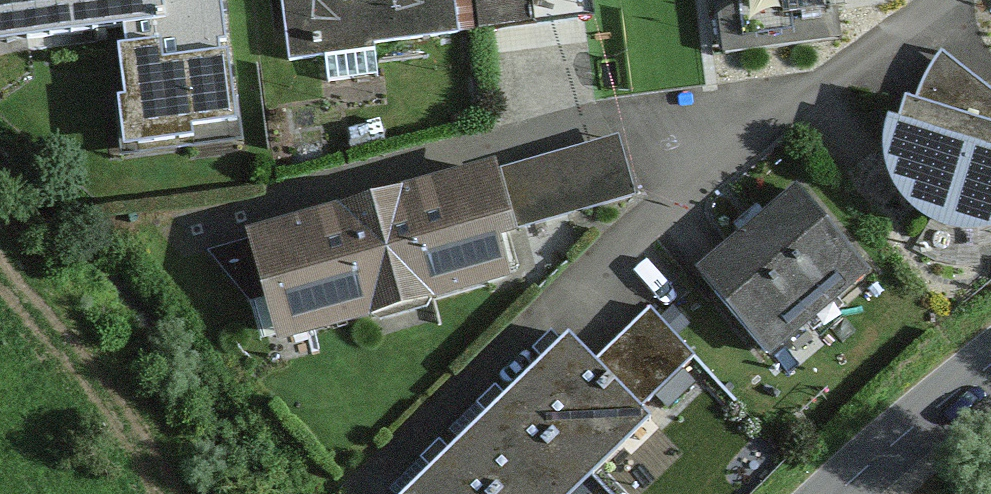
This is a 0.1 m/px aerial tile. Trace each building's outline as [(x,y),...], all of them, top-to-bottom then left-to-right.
[(0,2),(0,60),(118,45),(133,156),(245,141),(226,0),(175,0),(168,1),(168,0),(13,0),(0,2)] [(306,67),(470,39),(464,0),(295,0),(306,67)] [(765,9),(843,1),(843,0),(765,0),(765,9)] [(942,67),(919,117),(894,108),(874,157),(875,190),(892,217),(913,234),(934,243),(957,247),(989,241),(990,240),(990,101),(942,67)] [(512,272),(486,176),(408,197),(434,292),(512,272)] [(872,272),(803,194),(707,279),(776,356),(872,272)] [(434,292),(408,197),(330,218),(356,313),(434,292)] [(356,313),(330,218),(252,239),(277,334),(356,313)] [(645,420),(572,344),(517,397),(590,473),(645,420)] [(517,397),(462,450),(505,493),(568,493),(590,473),(517,397)] [(462,450),(416,493),(505,493),(462,450)]
